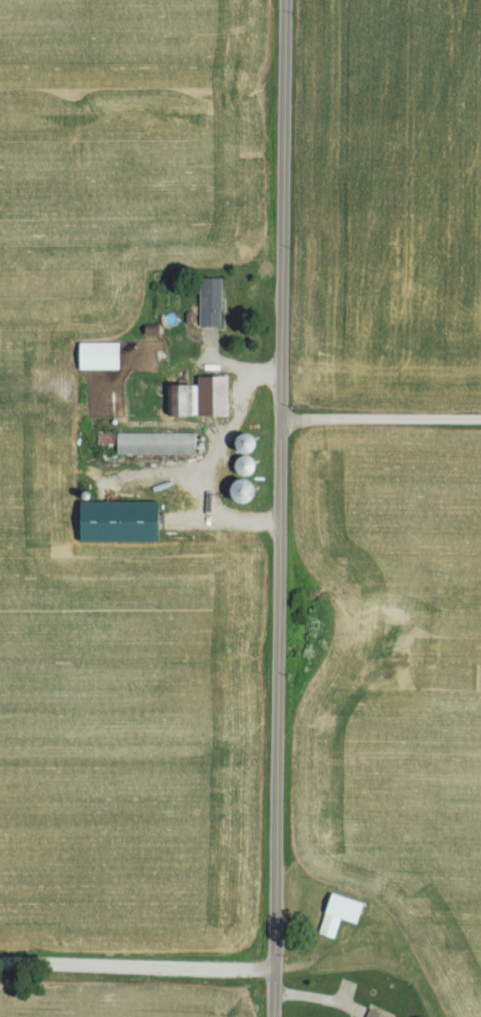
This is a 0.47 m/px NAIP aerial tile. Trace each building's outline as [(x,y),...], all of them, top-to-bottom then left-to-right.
[(197,280),(197,330),(221,330),(221,280),(197,280)] [(117,345),(77,345),(77,372),(117,372),(117,345)] [(226,418),(225,378),(196,378),(196,387),(166,387),(166,418),(226,418)] [(114,456),(194,456),(194,435),(114,435),(114,456)] [(155,544),(155,503),(76,503),(76,544),(155,544)] [(317,936),(334,941),(339,921),(355,925),(361,904),(328,895),(317,936)]
